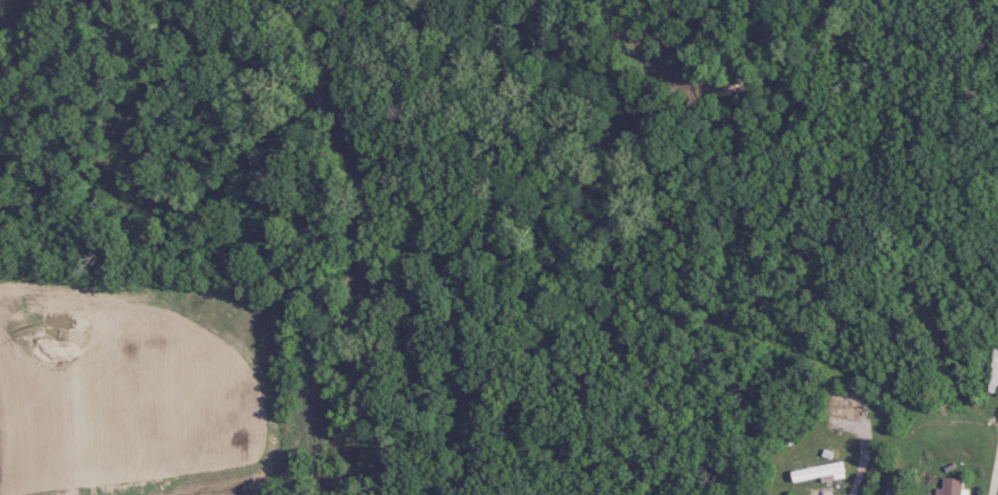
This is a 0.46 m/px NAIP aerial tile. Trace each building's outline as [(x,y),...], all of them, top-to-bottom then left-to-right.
[(823,482),(848,478),(844,461),(794,471),(797,482),(822,477),(823,482)] [(937,494),(965,494),(965,478),(945,478),(945,488),(937,488),(937,494)]
